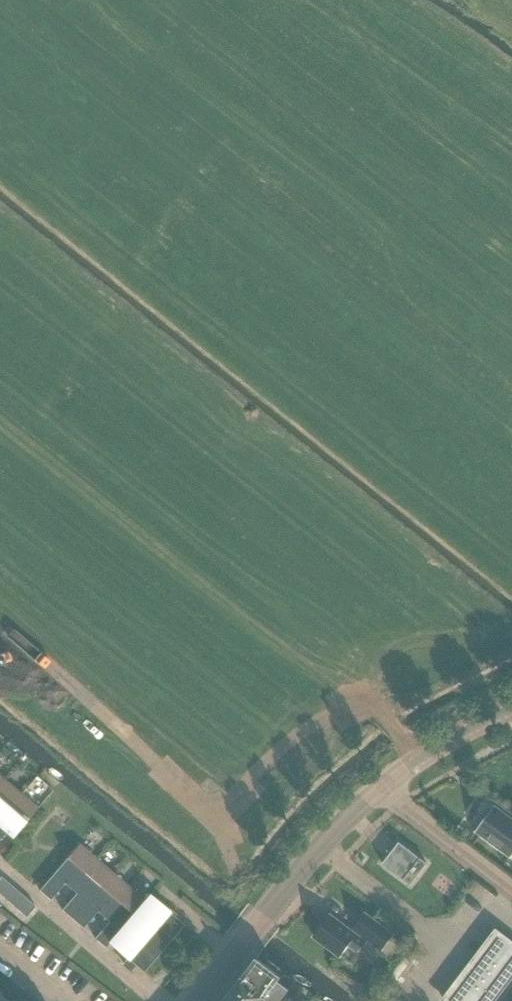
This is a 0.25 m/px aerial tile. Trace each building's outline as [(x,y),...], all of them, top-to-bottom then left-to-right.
[(0,785),(0,818),(21,794),(4,780),(0,785)] [(21,794),(0,818),(0,839),(6,832),(12,838),(37,808),(21,794)] [(494,809),(494,808),(493,807),(491,809),(489,807),(482,817),(484,819),(476,830),(477,831),(478,830),(511,854),(511,855),(511,856),(511,822),(494,809)] [(427,864),(399,842),(383,864),(411,885),(412,883),(427,864)] [(79,844),(39,890),(50,900),(64,883),(70,888),(96,859),(79,844)] [(76,893),(62,910),(72,919),(111,872),(96,859),(70,888),(76,893)] [(111,872),(72,919),(83,928),(97,911),(103,916),(128,887),(111,872)] [(0,888),(0,894),(2,896),(11,885),(6,881),(0,888)] [(435,904),(448,887),(439,881),(426,897),(435,904)] [(11,885),(2,896),(7,900),(16,889),(11,885)] [(109,921),(95,938),(106,947),(110,943),(144,901),(128,887),(103,916),(109,921)] [(21,893),(16,889),(7,900),(12,904),(21,893)] [(26,898),(21,893),(12,904),(17,908),(26,898)] [(144,901),(110,943),(127,958),(123,963),(130,969),(134,964),(143,972),(184,924),(150,895),(144,901)] [(31,902),(26,898),(17,908),(22,913),(31,902)] [(36,906),(31,902),(22,913),(26,917),(36,906)] [(366,913),(354,930),(382,951),(395,934),(366,913)] [(330,916),(314,936),(341,955),(349,945),(359,952),(363,946),(378,957),(382,951),(354,930),(352,932),(330,916)] [(444,1000),(446,1000),(493,1000),(511,976),(511,940),(496,928),(492,932),(494,934),(444,1000)] [(258,959),(242,979),(225,1000),(280,1000),(288,990),(279,983),(283,978),(258,959)] [(356,984),(351,989),(352,990),(360,998),(369,988),(365,983),(356,984)] [(2,994),(4,992),(2,990),(0,992),(0,1000),(10,1000),(2,994)]
